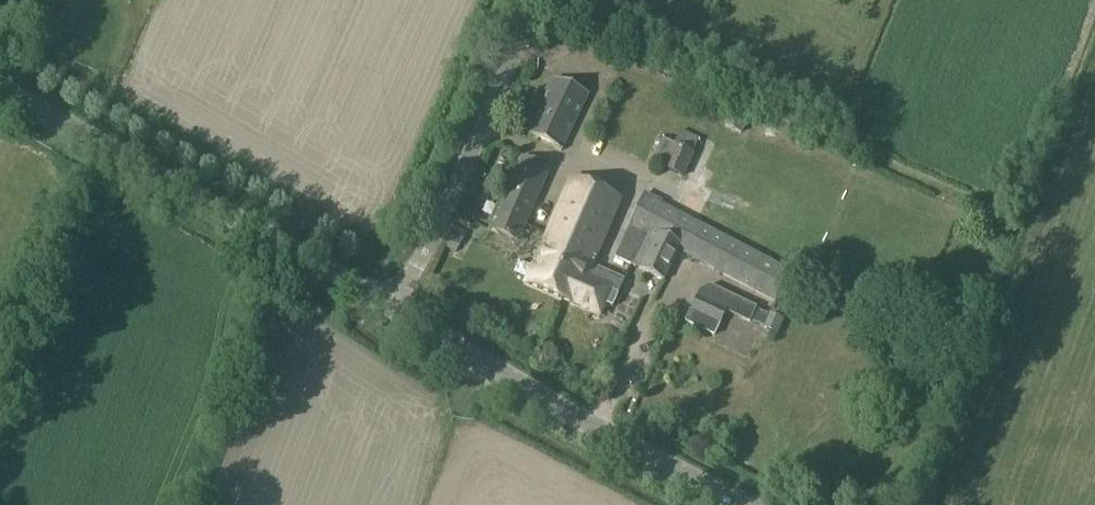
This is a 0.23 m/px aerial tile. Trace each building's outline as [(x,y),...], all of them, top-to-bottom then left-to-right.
[(556,78),(530,134),(564,149),(589,93),(556,78)] [(700,106),(713,112),(717,102),(703,97),(700,106)] [(733,106),(727,122),(744,129),(751,114),(733,106)] [(663,168),(684,178),(696,153),(694,152),(700,139),(682,131),(676,144),(674,144),(663,168)] [(506,193),(535,205),(551,170),(522,157),(506,193)] [(591,271),(592,268),(621,201),(571,179),(526,282),(561,297),(575,264),(591,271)] [(535,205),(506,193),(490,228),(519,241),(535,205)] [(632,266),(632,265),(664,279),(677,251),(695,260),(709,231),(661,206),(663,202),(644,194),(632,220),(615,258),(632,266)] [(465,217),(474,220),(477,210),(468,207),(465,217)] [(466,234),(454,229),(449,242),(460,247),(466,234)] [(709,231),(695,260),(737,281),(751,252),(709,231)] [(751,252),(737,281),(776,301),(790,271),(751,252)] [(575,264),(561,297),(575,304),(575,305),(602,317),(607,305),(612,308),(623,282),(592,268),(591,271),(575,264)] [(715,283),(705,287),(690,319),(719,333),(731,309),(754,319),(761,305),(715,283)] [(763,327),(763,328),(777,335),(784,321),(769,314),(769,315),(763,327)]
